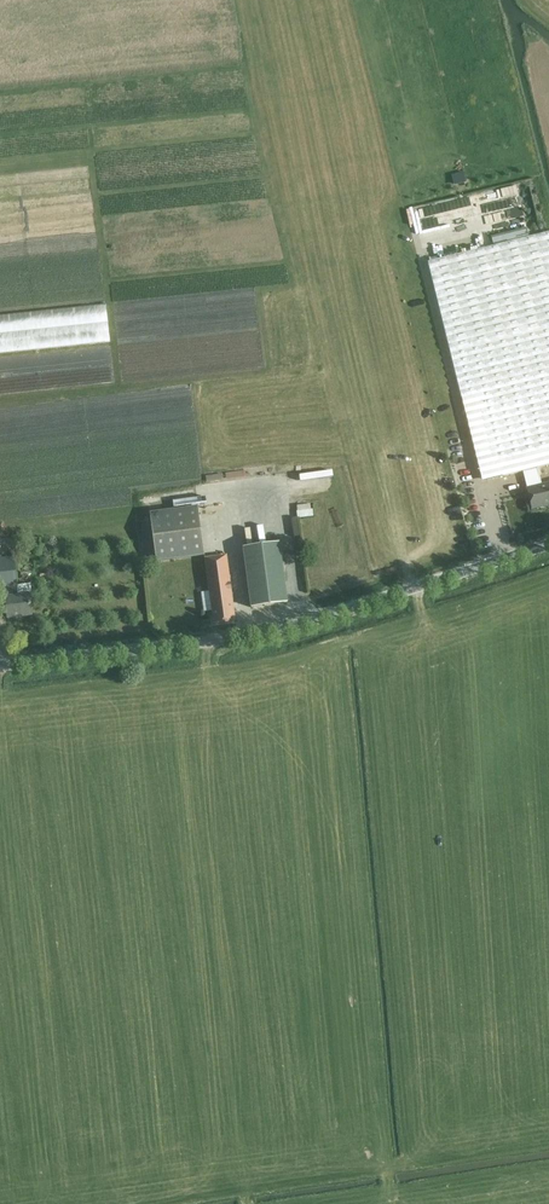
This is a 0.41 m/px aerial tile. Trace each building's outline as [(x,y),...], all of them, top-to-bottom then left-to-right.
[(463,171),(451,174),(454,184),(466,181),(463,171)] [(503,476),(548,464),(548,234),(428,263),(476,459),(497,453),(503,476)] [(112,343),(109,305),(0,313),(0,352),(112,343)] [(0,355),(0,393),(116,385),(113,347),(0,355)] [(527,488),(532,507),(548,503),(548,482),(527,488)] [(150,516),(157,564),(205,557),(198,509),(150,516)] [(214,623),(234,620),(226,554),(205,557),(214,623)] [(7,618),(32,615),(30,595),(32,595),(31,584),(17,585),(14,556),(0,558),(0,588),(6,588),(7,596),(5,596),(7,618)] [(286,602),(281,565),(245,569),(250,608),(286,602)]
